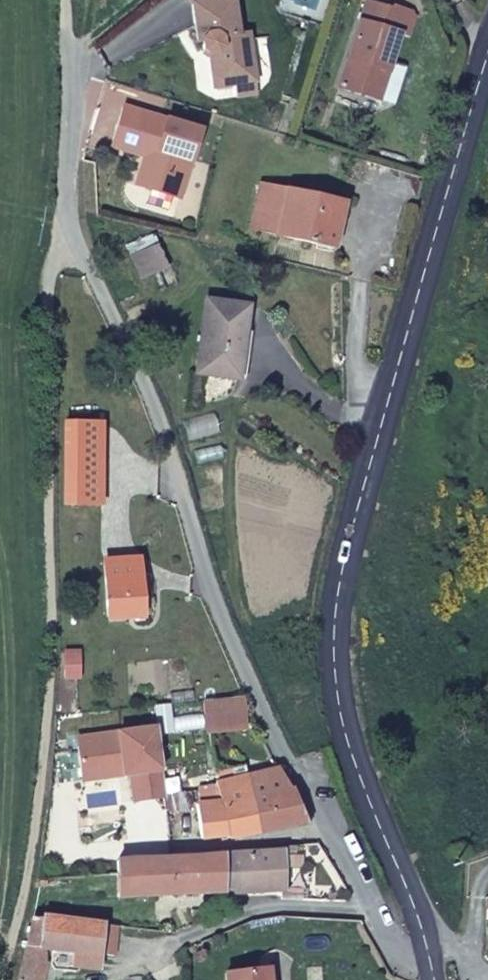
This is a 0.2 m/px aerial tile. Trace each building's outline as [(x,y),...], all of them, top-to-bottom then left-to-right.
[(257,99),(255,85),(243,76),(253,65),(251,49),(241,40),(235,3),(234,0),(187,0),(192,9),(198,47),(204,59),(211,62),(216,91),(233,89),(236,103),(257,99)] [(389,12),(363,5),(336,95),(376,108),(396,43),(382,38),(389,12)] [(404,16),(389,12),(382,38),(396,43),(404,16)] [(123,160),(156,170),(166,174),(158,203),(192,213),(212,143),(135,120),(123,160)] [(166,174),(156,170),(147,200),(158,203),(166,174)] [(346,208),(274,188),(261,229),(332,249),(346,208)] [(166,248),(145,258),(156,279),(177,270),(166,248)] [(268,309),(221,306),(211,380),(256,387),(268,309)] [(109,515),(114,431),(76,429),(72,513),(109,515)] [(155,570),(122,567),(116,621),(148,623),(155,570)] [(206,715),(203,747),(239,749),(240,717),(206,715)] [(136,810),(169,807),(163,732),(81,740),(85,786),(133,783),(136,810)] [(252,849),(305,840),(280,786),(240,798),(252,849)] [(204,859),(252,849),(240,798),(225,803),(225,819),(205,818),(204,859)] [(159,902),(202,899),(202,872),(175,871),(157,872),(159,902)] [(272,897),(274,871),(256,872),(202,872),(202,899),(272,897)] [(106,873),(110,907),(159,902),(157,872),(106,873)] [(6,979),(28,979),(29,968),(37,952),(52,958),(79,965),(83,950),(87,933),(31,916),(21,916),(6,979)] [(97,954),(101,936),(87,933),(83,950),(97,954)] [(94,969),(97,954),(83,950),(79,965),(94,969)] [(37,952),(29,968),(49,971),(52,958),(37,952)] [(79,965),(52,958),(49,971),(72,979),(77,979),(79,965)]
